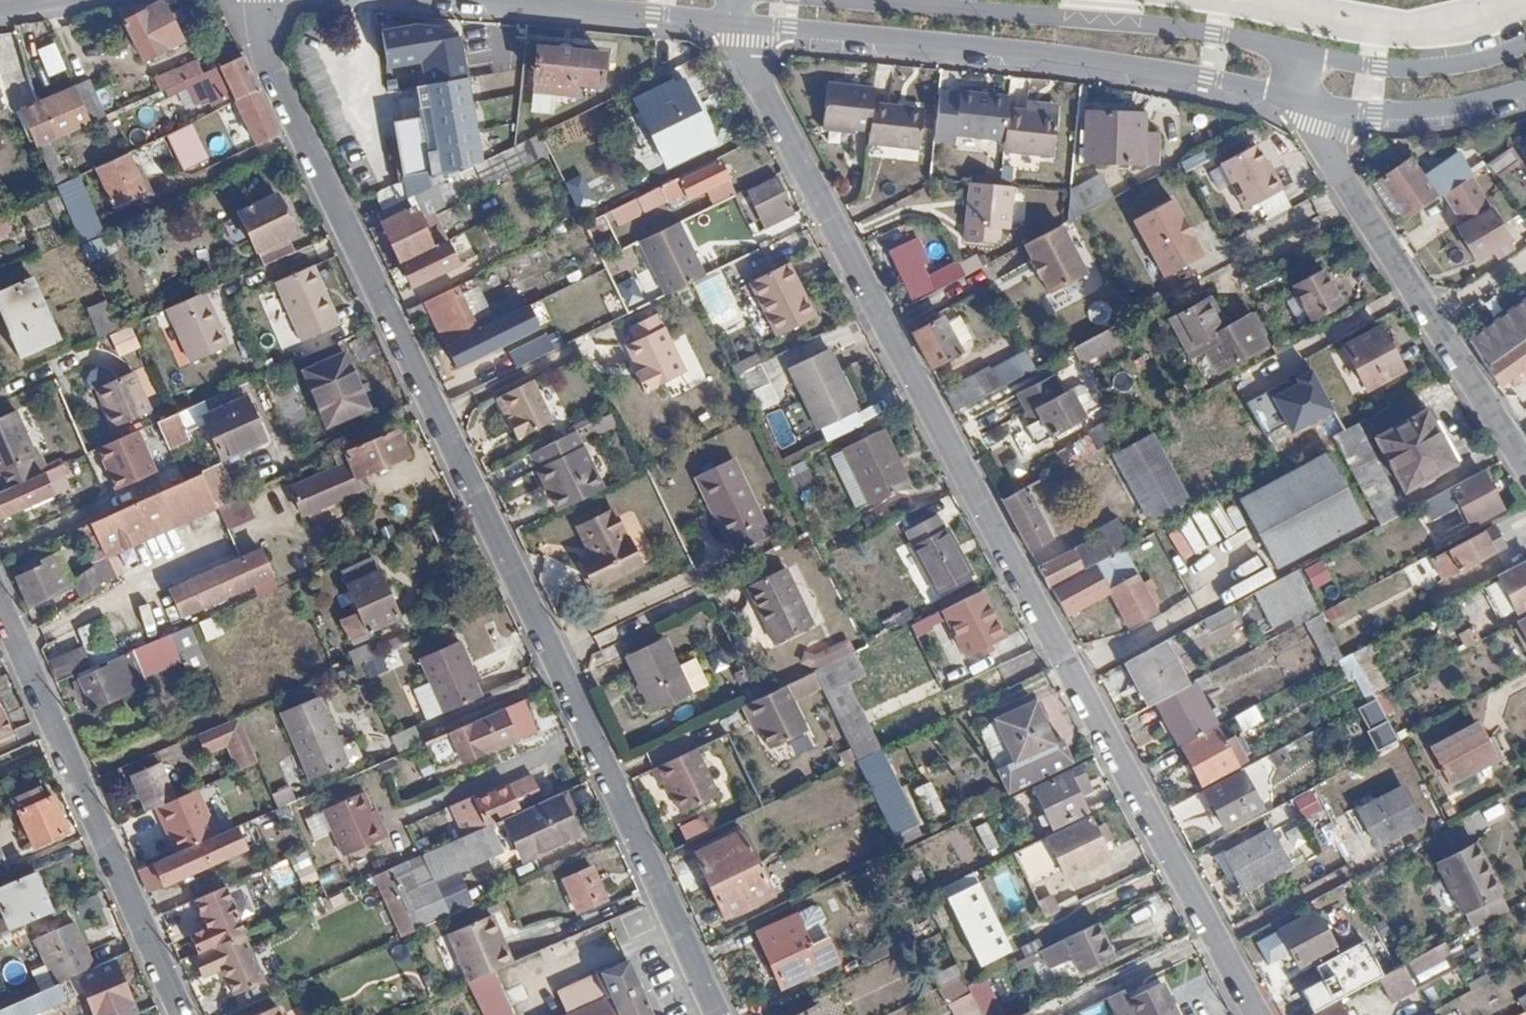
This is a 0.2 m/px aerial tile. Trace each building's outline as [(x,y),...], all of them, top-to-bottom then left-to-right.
[(174,26),(184,22),(179,10),(169,14),(162,0),(160,0),(142,8),(140,2),(114,7),(137,58),(180,39),(174,26)] [(414,89),(465,79),(458,44),(448,28),(416,24),(383,27),(391,87),(408,84),(414,116),(387,122),(399,183),(371,196),(379,212),(408,198),(433,183),(420,115),(414,89)] [(50,77),(68,69),(57,41),(38,49),(50,77)] [(569,55),(536,52),(533,80),(599,87),(602,58),(569,55)] [(256,91),(239,58),(196,77),(172,87),(185,116),(234,96),(236,100),(256,91)] [(172,87),(196,77),(191,65),(149,83),(154,94),(172,87)] [(513,118),(520,67),(472,77),(483,125),(513,118)] [(876,82),(826,74),(820,120),(870,127),(874,96),(876,82)] [(481,160),(465,79),(414,89),(420,115),(433,183),(481,160)] [(690,125),(669,80),(628,101),(646,137),(660,130),(664,139),(690,125)] [(87,83),(39,103),(53,138),(102,118),(87,83)] [(956,135),(957,131),(1006,137),(1011,105),(1012,92),(962,87),(961,90),(943,87),(937,133),(956,135)] [(256,91),(236,100),(253,141),(274,132),(256,91)] [(870,127),(868,140),(918,147),(925,104),(874,96),(870,127)] [(53,138),(39,103),(12,114),(27,149),(53,138)] [(1006,137),(1005,148),(1057,154),(1062,110),(1036,107),(1011,105),(1006,137)] [(1118,114),(1089,112),(1084,161),(1140,166),(1145,117),(1118,114)] [(188,119),(164,130),(180,167),(205,156),(188,119)] [(151,143),(136,150),(148,175),(163,168),(151,143)] [(1258,146),(1223,164),(1246,210),(1286,190),(1278,172),(1273,174),(1258,146)] [(139,188),(123,147),(95,159),(110,199),(139,188)] [(1492,173),(1515,159),(1508,147),(1485,161),(1492,173)] [(1402,217),(1432,199),(1435,203),(1443,198),(1469,180),(1458,159),(1419,179),(1409,162),(1380,180),(1402,217)] [(676,177),(659,185),(668,202),(685,195),(687,199),(728,179),(719,161),(677,181),(676,177)] [(76,170),(54,179),(78,237),(100,228),(76,170)] [(229,221),(233,229),(244,225),(262,266),(300,249),(291,230),(296,228),(273,176),(231,194),(240,216),(229,221)] [(793,208),(777,177),(751,191),(767,222),(793,208)] [(1463,229),(1459,232),(1477,259),(1492,249),(1499,260),(1517,248),(1471,179),(1469,180),(1443,198),(1463,229)] [(1013,185),(970,181),(964,239),(1008,243),(1013,185)] [(379,212),(372,216),(395,264),(436,244),(417,205),(412,207),(408,198),(379,212)] [(1174,199),(1136,219),(1165,275),(1203,255),(1174,199)] [(14,233),(8,216),(0,219),(0,237),(14,233)] [(680,222),(640,241),(667,295),(707,276),(680,222)] [(1024,244),(1031,258),(1025,261),(1036,280),(1041,277),(1048,290),(1085,271),(1060,224),(1024,244)] [(98,232),(81,240),(91,264),(101,260),(98,252),(105,249),(98,232)] [(927,268),(922,258),(926,257),(915,234),(886,248),(897,270),(899,270),(911,296),(961,271),(952,255),(927,268)] [(436,244),(395,264),(410,295),(458,271),(443,240),(436,244)] [(748,277),(775,333),(813,314),(786,259),(748,277)] [(332,329),(308,271),(271,286),(296,344),(332,329)] [(722,271),(697,283),(722,334),(747,323),(722,271)] [(1340,307),(1322,273),(1293,289),(1310,323),(1340,307)] [(31,278),(0,292),(0,304),(14,334),(8,336),(19,359),(59,342),(31,278)] [(429,314),(445,344),(477,329),(456,287),(407,311),(413,322),(429,314)] [(222,348),(198,293),(156,311),(179,366),(222,348)] [(1482,366),(1525,337),(1525,300),(1466,340),(1482,366)] [(109,302),(93,305),(97,328),(113,325),(109,302)] [(1204,354),(1215,375),(1263,350),(1246,319),(1222,332),(1208,304),(1170,323),(1188,361),(1204,354)] [(477,329),(445,344),(455,366),(510,339),(506,331),(526,321),(520,307),(477,329)] [(961,349),(958,342),(974,334),(963,312),(946,320),(943,315),(914,329),(932,364),(961,349)] [(680,371),(652,313),(624,326),(631,340),(623,344),(635,370),(631,373),(640,391),(680,371)] [(133,324),(111,334),(121,356),(143,347),(133,324)] [(1400,372),(1376,330),(1340,350),(1363,392),(1400,372)] [(539,335),(509,349),(515,362),(545,347),(539,335)] [(1482,366),(1494,384),(1525,363),(1525,347),(1525,346),(1525,345),(1525,337),(1482,366)] [(1100,339),(1076,351),(1082,365),(1107,353),(1100,339)] [(826,346),(788,365),(819,426),(857,406),(826,346)] [(335,360),(296,376),(319,430),(357,414),(335,360)] [(761,362),(735,374),(745,396),(771,383),(761,362)] [(1310,368),(1268,390),(1292,435),(1334,413),(1310,368)] [(146,412),(129,373),(92,389),(109,428),(146,412)] [(946,389),(957,408),(1005,383),(1002,377),(997,379),(993,373),(980,379),(977,373),(946,389)] [(1082,383),(1062,392),(1053,374),(1017,392),(1032,422),(1026,425),(1035,443),(1087,416),(1080,403),(1089,399),(1091,393),(1091,389),(1087,384),(1082,383)] [(556,417),(537,377),(496,396),(506,418),(503,420),(513,439),(556,417)] [(242,404),(196,424),(214,464),(260,444),(242,404)] [(780,448),(797,441),(784,407),(767,414),(780,448)] [(28,459),(34,457),(15,412),(0,418),(0,476),(5,488),(35,474),(28,459)] [(1423,414),(1372,439),(1399,493),(1450,468),(1423,414)] [(890,423),(855,441),(884,498),(920,480),(890,423)] [(1351,426),(1328,437),(1374,526),(1397,514),(1351,426)] [(597,492),(569,432),(537,447),(545,466),(531,472),(551,514),(597,492)] [(137,434),(95,453),(112,492),(154,475),(137,434)] [(1152,434),(1116,453),(1150,516),(1186,497),(1152,434)] [(386,435),(327,459),(332,472),(286,491),(297,517),(355,493),(350,480),(397,461),(386,435)] [(1093,439),(1057,456),(1063,468),(1098,450),(1093,439)] [(1323,457),(1235,502),(1269,568),(1357,522),(1323,457)] [(728,537),(735,552),(763,539),(756,524),(761,522),(731,459),(694,476),(724,539),(728,537)] [(50,493),(41,472),(35,474),(5,488),(0,490),(0,514),(50,493)] [(1476,473),(1446,489),(1465,525),(1495,509),(1476,473)] [(78,528),(92,562),(217,508),(203,474),(197,477),(78,528)] [(1052,537),(1026,489),(1005,500),(1031,548),(1052,537)] [(636,564),(609,507),(574,525),(588,552),(579,558),(592,585),(636,564)] [(942,508),(910,522),(940,587),(975,571),(952,523),(948,520),(942,508)] [(1038,561),(1048,582),(1095,558),(1122,543),(1129,541),(1115,515),(1088,528),(1089,533),(1038,561)] [(1482,528),(1427,555),(1439,579),(1494,551),(1482,528)] [(1122,543),(1095,558),(1127,619),(1155,605),(1122,543)] [(16,576),(30,605),(73,586),(58,552),(44,558),(45,563),(16,576)] [(256,552),(166,590),(177,616),(267,577),(256,552)] [(1498,570),(1516,608),(1525,603),(1525,557),(1498,570)] [(1315,588),(1335,580),(1326,558),(1306,566),(1315,588)] [(388,619),(362,560),(329,575),(342,603),(334,606),(337,614),(345,610),(348,616),(331,624),(339,641),(388,619)] [(788,566),(749,583),(775,642),(813,625),(788,566)] [(1309,593),(1296,568),(1251,590),(1257,601),(1264,597),(1272,611),(1309,593)] [(949,617),(987,600),(981,586),(942,603),(949,617)] [(987,600),(949,617),(965,653),(1004,636),(987,600)] [(141,605),(147,631),(158,629),(152,603),(141,605)] [(1216,642),(1248,626),(1236,603),(1205,620),(1216,642)] [(1321,611),(1304,620),(1327,662),(1343,653),(1321,611)] [(1515,621),(1525,641),(1525,614),(1515,621)] [(218,617),(202,620),(206,640),(223,636),(218,617)] [(83,648),(125,643),(122,618),(80,623),(83,648)] [(1461,632),(1467,647),(1482,641),(1476,626),(1461,632)] [(182,629),(163,638),(180,677),(200,668),(182,629)] [(1162,636),(1125,655),(1148,702),(1156,699),(1185,684),(1162,636)] [(684,699),(658,641),(620,659),(646,717),(684,699)] [(1200,679),(1209,694),(1275,657),(1267,642),(1200,679)] [(467,697),(445,643),(407,659),(429,713),(467,697)] [(357,645),(336,654),(340,665),(362,656),(357,645)] [(1363,697),(1389,687),(1371,645),(1345,656),(1363,697)] [(859,759),(877,750),(845,685),(861,677),(848,651),(813,668),(859,759)] [(49,664),(55,679),(83,668),(78,653),(49,664)] [(128,656),(77,677),(89,706),(140,685),(128,656)] [(1185,684),(1156,699),(1177,741),(1214,723),(1193,680),(1185,684)] [(809,729),(786,682),(744,703),(751,719),(757,716),(772,747),(809,729)] [(349,758),(320,692),(282,709),(310,775),(349,758)] [(1392,739),(1368,696),(1353,705),(1376,747),(1392,739)] [(1053,741),(1035,699),(996,716),(1015,758),(1053,741)] [(1248,705),(1231,713),(1237,726),(1254,717),(1248,705)] [(499,706),(419,739),(431,767),(511,734),(499,706)] [(9,729),(0,708),(0,733),(9,729)] [(257,754),(237,712),(197,730),(206,749),(228,739),(238,763),(257,754)] [(1477,725),(1431,748),(1445,778),(1492,755),(1477,725)] [(1211,729),(1180,744),(1196,779),(1228,764),(1211,729)] [(859,759),(853,762),(890,836),(915,824),(877,750),(859,759)] [(710,799),(688,751),(644,771),(651,788),(658,785),(673,816),(710,799)] [(128,772),(143,806),(153,802),(173,793),(157,759),(128,772)] [(1236,770),(1202,787),(1219,822),(1254,805),(1236,770)] [(1082,771),(1040,791),(1057,832),(1090,816),(1080,794),(1091,787),(1082,771)] [(445,803),(457,832),(494,816),(538,797),(529,774),(472,799),(469,792),(445,803)] [(213,826),(194,783),(173,793),(153,802),(161,822),(166,822),(175,844),(213,826)] [(293,787),(274,792),(278,806),(297,801),(293,787)] [(1295,798),(1305,821),(1326,811),(1315,788),(1295,798)] [(357,789),(319,806),(339,852),(382,833),(376,820),(370,820),(357,789)] [(1404,790),(1359,814),(1376,844),(1420,820),(1404,790)] [(494,816),(513,857),(564,834),(546,794),(538,797),(494,816)] [(40,795),(9,808),(23,842),(54,829),(40,795)] [(1181,818),(1205,807),(1199,795),(1176,806),(1181,818)] [(1505,801),(1467,814),(1473,831),(1511,817),(1505,801)] [(175,844),(136,863),(145,884),(241,841),(230,818),(213,826),(175,844)] [(1092,825),(1052,842),(1071,886),(1111,869),(1092,825)] [(691,855),(706,886),(753,864),(739,833),(691,855)] [(1272,833),(1229,854),(1244,885),(1288,864),(1272,833)] [(1478,839),(1441,859),(1469,910),(1506,890),(1478,839)] [(308,850),(292,857),(301,878),(318,871),(308,850)] [(753,864),(706,886),(721,918),(768,896),(753,864)] [(0,881),(0,911),(6,923),(46,905),(29,868),(0,881)] [(395,903),(379,868),(367,873),(383,908),(395,903)] [(600,905),(583,870),(557,881),(575,917),(600,905)] [(243,928),(222,882),(192,895),(199,912),(183,920),(196,949),(243,928)] [(1016,962),(983,890),(951,904),(985,977),(1016,962)] [(38,929),(58,977),(71,972),(89,964),(69,916),(38,929)] [(1316,916),(1279,936),(1297,971),(1335,952),(1316,916)] [(796,921),(758,937),(764,949),(783,941),(795,970),(776,979),(780,989),(837,964),(827,942),(809,949),(796,921)] [(474,922),(442,936),(466,990),(486,981),(505,972),(493,946),(486,949),(474,922)] [(1373,927),(1348,939),(1356,955),(1381,942),(1373,927)] [(1100,929),(1066,945),(1081,977),(1115,961),(1100,929)] [(249,932),(191,955),(200,974),(225,964),(236,992),(267,978),(249,932)] [(795,970),(783,941),(764,949),(776,979),(795,970)] [(1444,945),(1402,968),(1410,982),(1452,960),(1444,945)] [(107,956),(89,964),(71,972),(89,1014),(92,1014),(126,1000),(107,956)] [(623,970),(551,1001),(557,1014),(643,1014),(623,970)] [(0,1003),(0,1014),(19,1014),(66,994),(58,977),(0,1003)] [(991,978),(965,986),(962,977),(944,983),(954,1014),(1003,1014),(991,978)] [(486,981),(466,990),(463,991),(474,1014),(502,1014),(486,981)] [(1161,983),(1127,1000),(1135,1014),(1176,1014),(1161,983)] [(1371,984),(1342,1000),(1347,1011),(1356,1006),(1361,1012),(1366,1009),(1366,1007),(1379,1001),(1371,984)] [(1102,1006),(1085,1014),(1107,1014),(1102,1006)]
